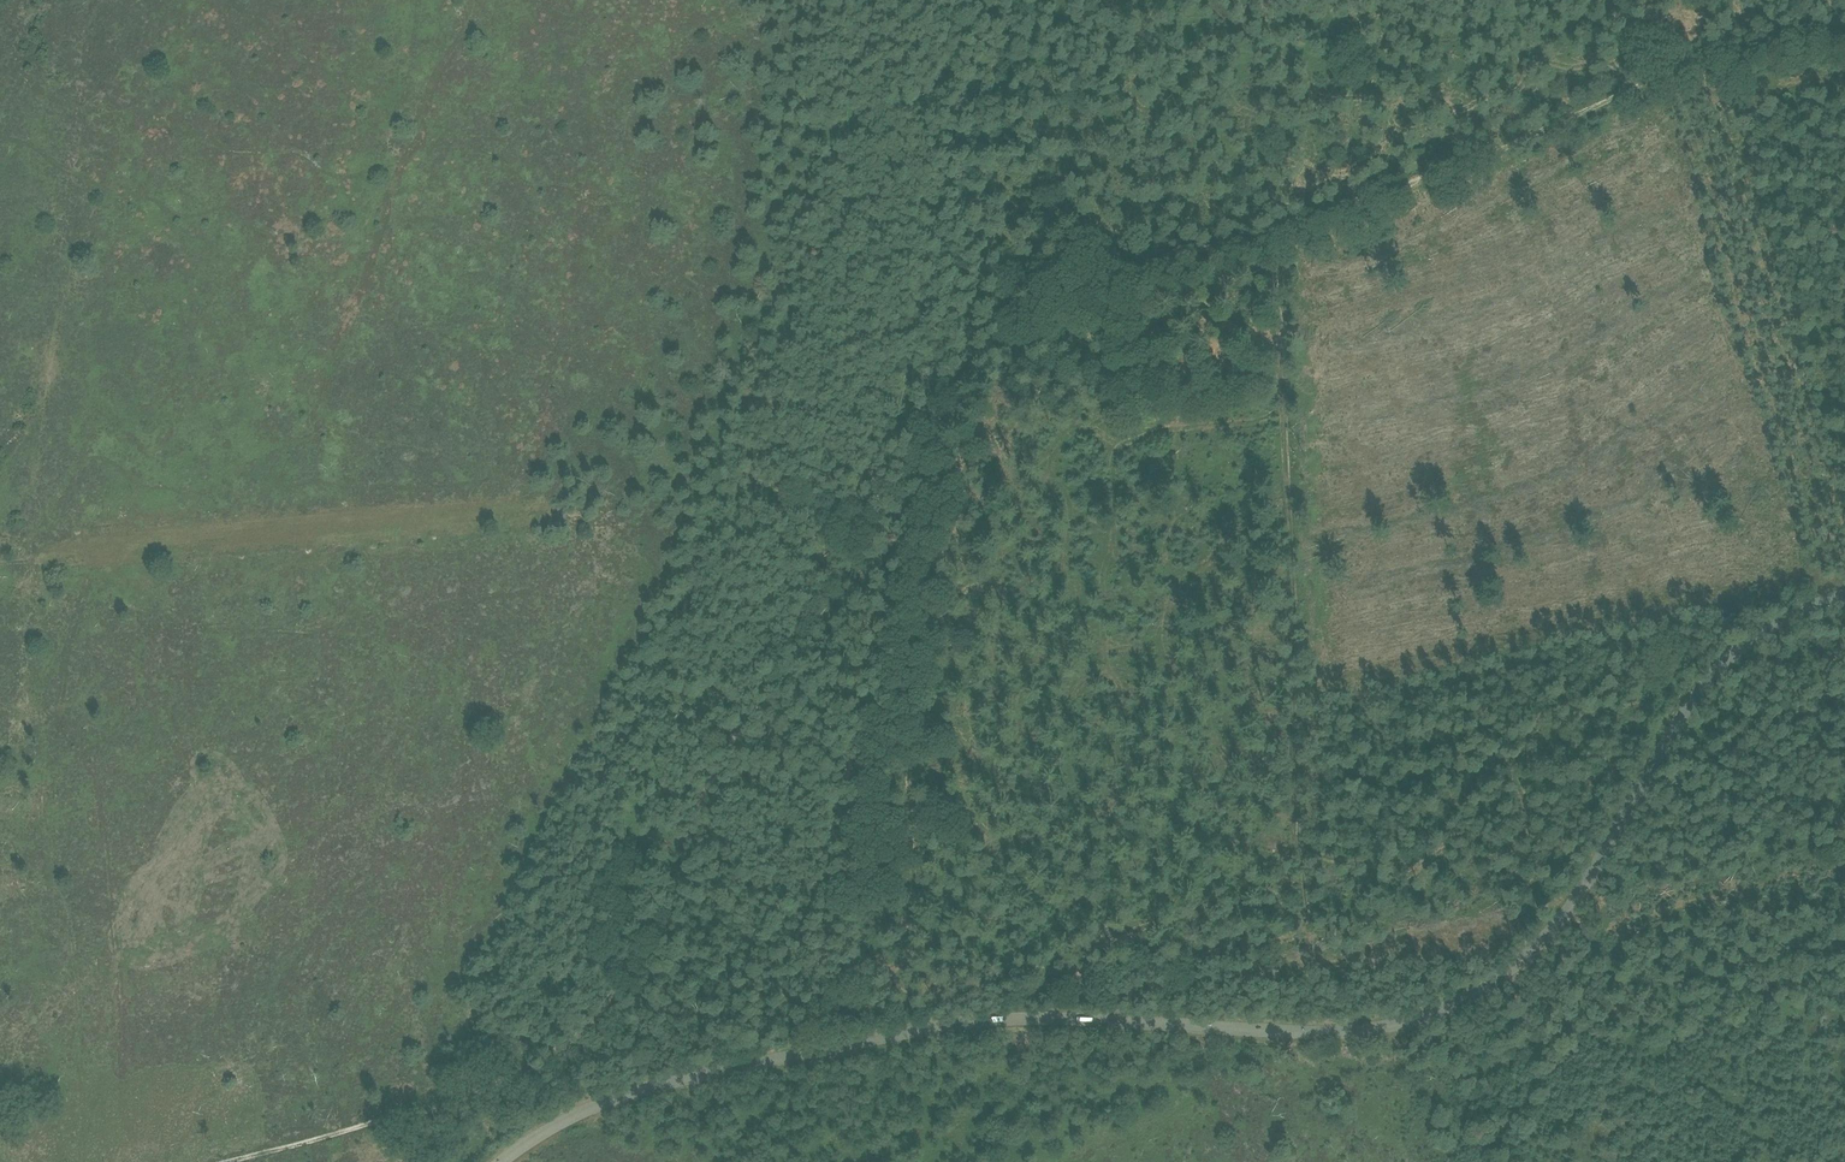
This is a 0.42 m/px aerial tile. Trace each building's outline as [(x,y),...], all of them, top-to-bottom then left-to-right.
[(1416,211),(1426,203),(1421,198),(1411,206),(1416,211)] [(1264,261),(1253,263),(1256,278),(1267,276),(1264,261)]
